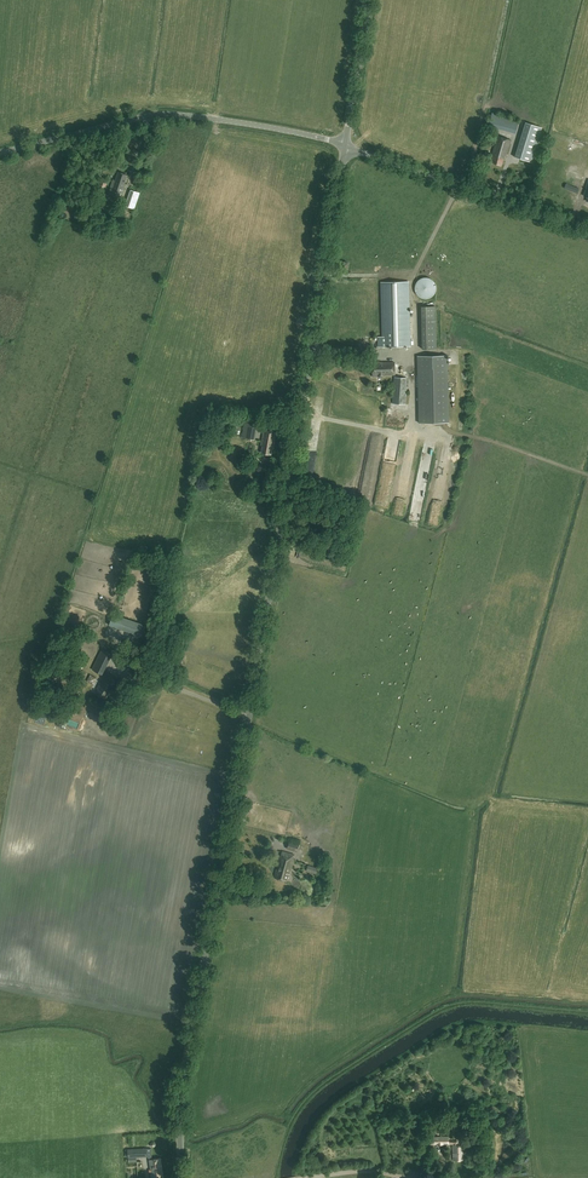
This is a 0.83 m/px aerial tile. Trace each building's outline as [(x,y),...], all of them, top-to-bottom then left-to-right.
[(519,120),(498,114),(492,112),(488,126),(515,133),(519,120)] [(542,127),(526,122),(515,157),(531,162),(542,127)] [(504,156),(506,156),(511,140),(498,136),(492,156),(490,162),(501,166),(504,156)] [(126,184),(125,184),(128,175),(118,172),(116,180),(113,179),(108,193),(114,196),(121,198),(126,184)] [(577,193),(579,188),(566,183),(564,188),(577,193)] [(128,206),(132,208),(138,192),(129,190),(125,205),(128,206)] [(434,294),(436,290),(436,285),(433,281),(430,278),(425,277),(420,278),(416,282),(415,286),(415,291),(417,295),(421,298),(426,299),(430,298),(434,294)] [(410,346),(409,308),(409,281),(381,282),(382,347),(410,346)] [(435,306),(421,306),(422,349),(436,349),(435,306)] [(447,356),(418,356),(419,423),(448,422),(447,356)] [(395,375),(395,362),(372,363),(373,376),(384,376),(384,375),(395,375)] [(406,404),(407,378),(394,377),(392,403),(406,404)] [(255,439),(258,422),(245,420),(242,437),(255,439)] [(264,430),(261,445),(262,445),(261,453),(271,454),(272,447),(274,448),(276,432),(264,430)] [(138,635),(142,626),(142,624),(112,613),(108,624),(138,635)] [(165,632),(170,636),(174,631),(169,627),(165,632)] [(103,674),(113,653),(103,648),(98,657),(91,669),(103,674)] [(70,675),(78,680),(82,673),(73,667),(70,675)] [(113,691),(119,679),(105,671),(99,684),(100,684),(97,689),(98,689),(96,693),(106,699),(109,694),(110,694),(112,690),(113,691)] [(94,685),(97,678),(90,674),(86,681),(94,685)] [(61,721),(59,726),(68,729),(70,724),(61,721)] [(289,841),(287,849),(297,852),(299,844),(289,841)] [(280,857),(280,856),(274,878),(286,881),(287,876),(289,876),(293,860),(294,855),(282,852),(280,857)] [(316,874),(318,869),(308,865),(306,871),(316,874)] [(463,1143),(458,1143),(458,1141),(449,1141),(449,1136),(434,1137),(434,1144),(453,1143),(454,1160),(463,1159),(463,1143)] [(128,1157),(147,1156),(146,1148),(128,1149),(128,1157)] [(163,1177),(160,1158),(150,1159),(151,1169),(150,1169),(152,1177),(160,1177),(163,1177)]
